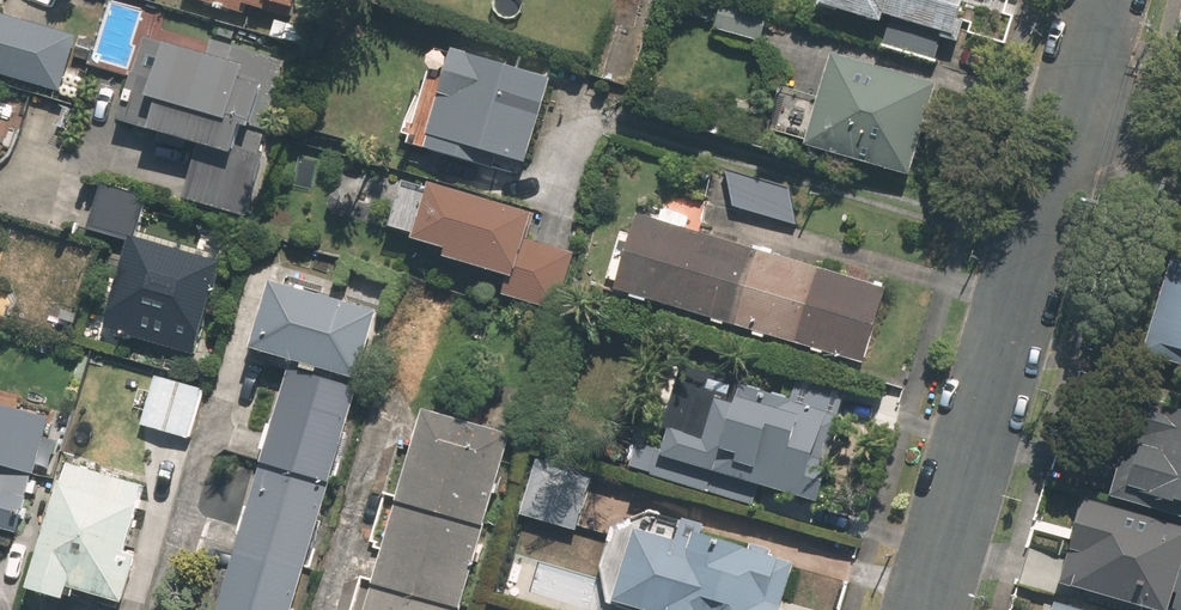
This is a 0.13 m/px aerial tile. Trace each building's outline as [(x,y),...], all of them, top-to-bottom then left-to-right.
[(61,84),(78,30),(16,10),(19,0),(0,0),(0,64),(61,84)] [(302,15),(305,0),(238,0),(302,15)] [(834,3),(896,19),(965,37),(974,0),(835,0),(834,3)] [(779,12),(736,1),(729,28),(772,39),(779,12)] [(248,213),(292,65),(213,41),(209,55),(144,35),(118,124),(204,149),(190,196),(248,213)] [(564,77),(441,44),(415,138),(539,171),(564,77)] [(946,79),(846,50),(820,140),(920,169),(946,79)] [(698,194),(789,223),(799,190),(708,161),(698,194)] [(146,195),(103,184),(91,228),(134,240),(146,195)] [(506,209),(414,184),(401,229),(464,246),(460,257),(520,274),(515,292),(563,305),(578,248),(546,239),(554,209),(510,197),(506,209)] [(830,274),(647,216),(626,283),(873,361),(899,278),(835,258),(830,274)] [(196,357),(223,258),(139,234),(111,334),(196,357)] [(1171,255),(1143,352),(1180,363),(1180,258),(1171,255)] [(393,310),(287,280),(268,348),(374,378),(393,310)] [(202,371),(159,363),(148,425),(191,432),(202,371)] [(366,388),(298,371),(276,456),(344,474),(366,388)] [(677,444),(645,437),(637,472),(760,500),(764,484),(827,499),(852,388),(816,380),(812,399),(694,372),(677,444)] [(1130,391),(1120,429),(1130,432),(1113,494),(1180,514),(1180,406),(1130,391)] [(511,428),(428,407),(405,496),(488,518),(511,428)] [(0,437),(0,523),(27,529),(46,449),(0,437)] [(595,467),(550,452),(530,511),(575,526),(595,467)] [(152,485),(78,463),(42,578),(81,590),(83,583),(119,594),(152,485)] [(269,465),(228,609),(305,609),(339,484),(269,465)] [(488,518),(405,496),(381,587),(463,609),(488,518)] [(1087,498),(1063,583),(1159,609),(1180,609),(1180,524),(1087,498)] [(648,525),(628,598),(671,609),(785,609),(797,566),(648,525)] [(1064,572),(1021,561),(1015,584),(1057,596),(1064,572)] [(381,587),(374,609),(463,609),(381,587)] [(1057,601),(1055,609),(1090,609),(1057,601)]
